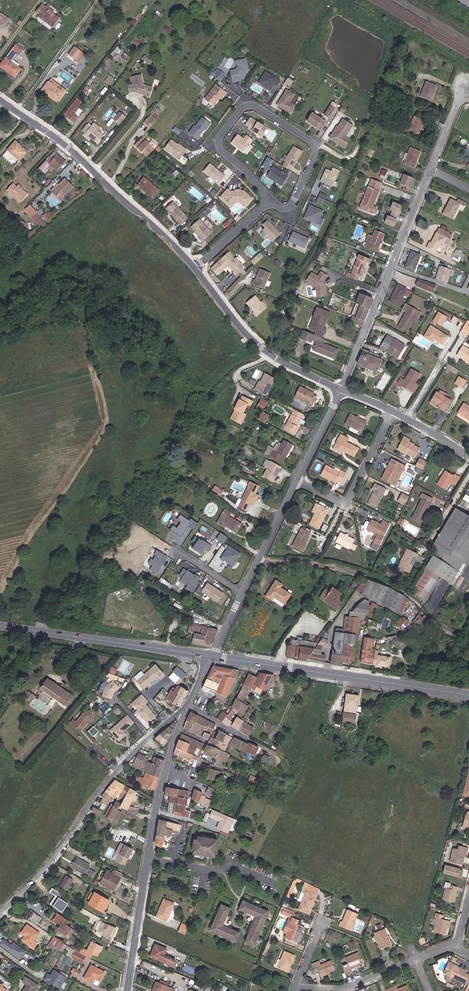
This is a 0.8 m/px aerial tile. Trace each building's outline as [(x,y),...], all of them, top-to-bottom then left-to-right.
[(60,20),(53,16),(54,15),(49,11),(48,11),(41,7),(34,16),(53,29),(60,20)] [(6,22),(10,17),(5,13),(1,18),(6,22)] [(12,48),(17,52),(20,47),(15,44),(12,48)] [(12,48),(7,55),(8,56),(5,59),(4,59),(0,64),(0,65),(15,77),(21,69),(11,60),(17,52),(12,48)] [(80,65),(86,58),(75,50),(70,57),(80,65)] [(247,79),(253,70),(251,60),(241,62),(242,68),(241,71),(236,73),(238,83),(244,81),(244,80),(245,80),(247,79)] [(224,82),(229,76),(224,72),(219,78),(224,82)] [(278,86),(282,81),(272,74),(264,84),(274,92),(278,86)] [(137,93),(152,97),(154,89),(145,86),(145,84),(144,84),(142,77),(135,79),(136,85),(131,86),(133,94),(137,93)] [(52,80),(44,91),(51,97),(53,95),(61,101),(68,92),(52,80)] [(257,83),(253,88),(259,93),(263,88),(257,83)] [(421,97),(430,101),(436,86),(426,83),(421,97)] [(221,86),(210,100),(218,107),(223,101),(223,100),(223,99),(225,100),(228,97),(229,98),(232,94),(221,86)] [(294,104),(299,97),(291,92),(281,106),(285,109),(286,108),(288,110),(287,111),(294,115),(300,108),(294,104)] [(81,109),(86,103),(81,100),(68,116),(76,122),(84,111),(81,109)] [(336,115),(339,109),(335,107),(331,113),(336,115)] [(123,113),(117,120),(123,125),(129,118),(123,113)] [(330,123),(316,115),(311,123),(325,131),(330,123)] [(151,119),(156,124),(159,121),(153,116),(151,119)] [(409,132),(419,135),(425,122),(415,118),(409,132)] [(146,123),(153,129),(157,124),(156,124),(151,119),(146,123)] [(199,127),(193,134),(202,141),(204,138),(203,137),(208,131),(210,131),(214,125),(207,119),(200,127),(199,127)] [(266,139),(272,130),(255,119),(250,126),(254,129),(253,130),(266,139)] [(90,135),(101,144),(106,136),(98,129),(100,126),(94,121),(91,125),(88,123),(83,129),(86,131),(90,135)] [(350,138),(357,127),(348,121),(343,128),(342,128),(335,139),(342,143),(344,145),(343,146),(349,149),(354,141),(350,138)] [(257,141),(251,136),(248,140),(242,135),(235,144),(242,149),(242,148),(243,149),(244,150),(247,153),(257,141)] [(150,158),(158,151),(145,139),(137,148),(140,152),(142,150),(150,158)] [(183,161),(191,151),(188,149),(187,150),(182,146),(175,141),(168,150),(183,161)] [(8,152),(19,163),(32,149),(26,143),(21,148),(16,143),(8,152)] [(298,168),(307,153),(299,147),(293,156),(289,154),(285,160),(290,163),(287,167),(293,172),(296,167),(298,168)] [(406,164),(416,168),(422,154),(412,150),(410,153),(408,152),(405,159),(408,160),(406,164)] [(52,166),(57,172),(67,162),(58,154),(42,170),(43,172),(42,173),(44,175),(46,173),(49,169),(52,166)] [(268,169),(274,160),(267,156),(262,165),(268,169)] [(220,170),(214,165),(208,172),(220,183),(222,180),(225,183),(229,177),(223,172),(221,172),(220,171),(220,170)] [(286,187),(292,178),(288,175),(287,176),(286,175),(286,174),(276,168),(270,177),(286,187)] [(336,188),(343,173),(337,170),(335,173),(330,171),(325,182),(336,188)] [(411,188),(415,179),(405,175),(401,185),(411,188)] [(75,189),(78,187),(70,179),(67,181),(75,189)] [(141,188),(156,200),(162,193),(147,180),(141,188)] [(68,193),(69,194),(75,189),(67,181),(63,185),(55,192),(61,199),(68,193)] [(53,190),(55,192),(63,185),(61,182),(53,190)] [(377,210),(375,209),(383,186),(373,182),(362,210),(374,215),(377,215),(378,214),(379,212),(378,211),(377,210)] [(21,195),(22,194),(24,191),(19,187),(16,191),(21,195)] [(22,208),(29,200),(22,194),(21,195),(16,191),(12,188),(7,194),(22,208)] [(256,199),(247,191),(243,191),(243,192),(240,193),(240,192),(236,192),(236,193),(235,193),(231,190),(225,198),(228,201),(230,199),(238,206),(240,203),(244,202),(249,207),(256,199)] [(461,206),(466,208),(468,203),(460,200),(458,203),(453,201),(448,209),(450,210),(447,216),(454,220),(461,206)] [(183,225),(190,218),(175,203),(168,209),(183,225)] [(395,228),(403,207),(395,204),(392,211),(394,212),(391,219),(389,218),(387,225),(395,228)] [(37,218),(43,214),(35,206),(30,210),(37,218)] [(321,225),(327,213),(314,207),(311,214),(312,214),(311,216),(310,215),(308,220),(321,225)] [(278,228),(272,222),(267,226),(269,229),(267,232),(277,243),(285,235),(279,230),(278,229),(278,228)] [(205,243),(213,235),(202,223),(195,230),(204,239),(203,240),(205,243)] [(449,247),(454,235),(440,229),(435,239),(436,239),(434,245),(433,245),(430,251),(436,253),(438,247),(445,250),(446,246),(449,247)] [(365,249),(379,254),(386,235),(377,232),(372,246),(366,244),(365,249)] [(309,250),(313,241),(297,233),(293,243),(309,250)] [(453,258),(461,261),(464,252),(456,249),(453,258)] [(261,252),(250,259),(253,263),(264,256),(261,252)] [(248,268),(234,253),(217,269),(223,275),(228,270),(226,267),(230,264),(232,267),(234,266),(241,274),(243,272),(248,268)] [(407,269),(416,273),(422,256),(413,253),(407,269)] [(416,273),(418,274),(424,257),(422,256),(416,273)] [(354,275),(355,275),(354,279),(358,281),(360,277),(362,278),(363,274),(364,271),(367,263),(370,265),(372,261),(361,257),(354,275)] [(449,284),(454,271),(443,267),(439,281),(449,284)] [(246,276),(251,271),(248,268),(243,272),(246,276)] [(259,286),(271,290),(277,275),(266,271),(262,281),(261,280),(259,286)] [(315,273),(309,281),(318,287),(319,298),(330,296),(328,288),(327,286),(326,284),(328,282),(331,278),(325,273),(321,278),(315,273)] [(427,291),(435,294),(438,286),(421,280),(419,286),(427,289),(427,291)] [(392,304),(400,308),(406,296),(409,297),(411,292),(400,286),(392,304)] [(261,316),(270,308),(259,296),(252,302),(260,311),(258,312),(261,316)] [(356,324),(366,329),(376,302),(370,299),(367,298),(365,297),(361,307),(362,307),(361,310),(358,318),(356,324)] [(408,335),(416,324),(422,314),(411,307),(408,314),(409,315),(401,326),(400,329),(408,335)] [(328,323),(329,324),(333,314),(320,309),(315,323),(316,325),(314,331),(318,332),(326,335),(328,336),(329,332),(326,330),(327,326),(326,326),(328,323)] [(416,324),(418,326),(425,316),(422,314),(416,324)] [(436,324),(445,329),(450,319),(442,314),(436,324)] [(444,349),(450,340),(434,329),(427,340),(432,344),(433,342),(444,349)] [(388,354),(398,334),(392,330),(381,348),(388,354)] [(338,361),(342,352),(324,344),(326,340),(325,339),(317,336),(308,332),(305,339),(311,342),(312,339),(315,340),(320,343),(317,352),(338,361)] [(399,352),(399,350),(402,344),(400,343),(403,338),(398,334),(388,354),(396,357),(399,352)] [(465,347),(459,356),(468,362),(468,349),(465,347)] [(359,366),(378,374),(385,359),(382,358),(381,360),(372,357),(373,355),(368,353),(369,351),(366,350),(359,366)] [(258,385),(256,389),(268,395),(277,377),(267,372),(263,381),(260,386),(258,385)] [(403,388),(412,393),(423,377),(413,372),(407,382),(402,380),(397,388),(402,390),(403,388)] [(466,388),(468,384),(468,380),(465,377),(460,384),(466,388)] [(315,398),(317,394),(309,390),(309,392),(307,391),(307,389),(304,388),(299,398),(306,402),(307,400),(313,403),(312,405),(316,406),(318,400),(315,398)] [(449,413),(455,401),(446,397),(448,393),(443,391),(441,394),(439,393),(434,402),(442,406),(441,409),(449,413)] [(243,412),(245,413),(249,404),(252,406),(254,401),(244,396),(242,400),(240,400),(235,409),(237,410),(232,420),(238,423),(243,412)] [(467,405),(459,417),(468,423),(468,406),(467,405)] [(293,429),(297,421),(301,414),(294,411),(285,429),(294,434),(296,430),(293,429)] [(238,423),(242,425),(248,414),(245,413),(243,412),(238,423)] [(261,421),(268,425),(272,417),(265,413),(261,421)] [(346,427),(363,436),(367,426),(350,417),(346,427)] [(354,459),(358,451),(346,445),(348,440),(340,436),(332,451),(340,456),(342,453),(354,459)] [(271,449),(269,454),(286,463),(291,453),(293,454),(296,446),(288,441),(286,445),(284,444),(281,445),(279,449),(277,453),(271,449)] [(400,451),(418,459),(422,450),(415,446),(415,448),(409,445),(410,444),(404,441),(400,451)] [(416,469),(422,472),(426,465),(420,462),(416,469)] [(266,477),(276,481),(283,469),(273,463),(266,477)] [(397,477),(401,479),(405,469),(402,468),(401,469),(393,466),(388,477),(385,475),(382,482),(392,487),(397,477)] [(338,482),(344,484),(348,475),(343,473),(342,475),(326,467),(321,477),(337,484),(338,482)] [(451,481),(456,484),(461,476),(456,473),(455,475),(448,471),(444,478),(442,477),(438,483),(447,488),(451,481)] [(240,506),(239,508),(247,512),(251,504),(253,505),(258,496),(256,495),(260,488),(251,483),(249,487),(250,488),(243,501),(240,506)] [(220,497),(224,492),(217,487),(215,489),(214,492),(220,497)] [(376,514),(385,496),(387,498),(389,494),(376,487),(373,492),(375,494),(368,510),(376,514)] [(427,511),(428,511),(435,501),(425,494),(422,499),(423,500),(411,520),(420,525),(425,517),(424,516),(427,511)] [(397,502),(405,506),(408,499),(400,495),(397,502)] [(309,527),(319,533),(328,515),(316,509),(312,516),(315,517),(309,527)] [(459,510),(435,548),(438,550),(463,565),(468,569),(468,516),(459,510)] [(241,538),(245,529),(231,521),(233,517),(227,514),(219,528),(228,532),(229,530),(232,531),(232,533),(241,538)] [(197,533),(201,527),(194,522),(193,524),(184,518),(181,523),(184,526),(180,531),(177,529),(173,533),(184,541),(192,530),(197,533)] [(368,525),(366,524),(364,524),(362,528),(363,529),(365,531),(375,537),(372,544),(373,545),(370,551),(373,552),(375,552),(388,527),(381,523),(379,527),(370,522),(368,525)] [(294,553),(304,558),(310,544),(308,543),(310,538),(302,534),(294,553)] [(227,548),(232,541),(225,536),(220,543),(227,548)] [(341,537),(337,545),(355,554),(357,549),(353,547),(355,544),(341,537)] [(212,553),(215,549),(206,543),(206,544),(202,542),(199,547),(198,547),(195,551),(204,557),(209,551),(212,553)] [(238,568),(245,558),(233,550),(224,563),(227,565),(228,564),(235,568),(238,568)] [(419,554),(410,550),(407,558),(409,559),(404,568),(405,569),(405,571),(411,574),(417,560),(419,554)] [(440,578),(451,584),(463,565),(438,550),(437,551),(435,554),(437,555),(413,596),(417,598),(419,596),(426,600),(440,578)] [(159,577),(170,560),(159,553),(157,557),(158,559),(156,563),(154,562),(151,566),(155,569),(152,573),(159,577)] [(423,564),(426,557),(419,554),(417,560),(423,564)] [(193,596),(203,582),(198,578),(197,579),(190,574),(187,572),(183,578),(193,585),(188,592),(193,596)] [(368,595),(386,605),(396,590),(386,585),(368,580),(352,601),(357,604),(368,589),(371,590),(368,595)] [(282,604),(289,595),(278,589),(281,585),(275,581),(264,597),(270,601),(272,597),(282,604)] [(227,598),(211,587),(205,596),(221,606),(227,598)] [(335,592),(330,588),(325,595),(330,599),(329,601),(339,609),(345,600),(343,598),(346,594),(339,588),(335,592)] [(394,609),(403,615),(409,605),(411,605),(413,603),(407,598),(396,590),(386,605),(390,607),(398,597),(401,599),(394,609)] [(354,631),(362,632),(364,613),(357,612),(356,618),(354,631)] [(346,659),(359,661),(362,632),(354,631),(356,618),(350,617),(348,630),(340,630),(334,665),(345,667),(346,659)] [(415,633),(427,628),(418,620),(410,624),(415,633)] [(402,630),(405,631),(408,625),(401,622),(396,629),(398,630),(397,632),(400,633),(402,630)] [(206,645),(214,646),(221,631),(211,629),(212,627),(204,625),(204,627),(201,626),(201,630),(204,632),(203,634),(207,637),(206,645)] [(207,637),(203,634),(191,626),(189,633),(195,635),(194,643),(206,645),(207,637)] [(385,642),(387,645),(406,637),(405,634),(389,638),(389,640),(385,642)] [(324,647),(329,647),(332,636),(328,635),(321,644),(318,649),(310,660),(326,662),(327,657),(322,656),(324,647)] [(364,662),(377,665),(379,651),(377,651),(378,640),(370,639),(367,640),(364,662)] [(294,655),(301,656),(303,647),(297,646),(291,645),(288,658),(294,659),(294,655)] [(309,661),(310,660),(318,649),(303,647),(301,656),(294,655),(294,659),(309,661)] [(377,665),(391,667),(392,658),(381,656),(382,651),(379,651),(377,665)] [(160,663),(142,679),(147,686),(161,674),(163,676),(167,672),(160,663)] [(218,698),(227,704),(239,675),(236,674),(238,668),(217,665),(206,688),(219,694),(218,698)] [(189,674),(180,666),(177,670),(187,678),(189,674)] [(263,687),(269,690),(278,675),(264,672),(261,676),(254,673),(241,697),(247,701),(250,695),(256,698),(263,687)] [(70,705),(77,694),(52,678),(45,688),(70,705)] [(114,692),(119,686),(111,680),(106,687),(102,694),(111,699),(114,692)] [(172,692),(175,688),(176,687),(172,683),(169,686),(167,688),(172,692)] [(184,706),(185,705),(192,691),(182,685),(179,689),(175,688),(172,692),(167,688),(162,694),(184,706)] [(147,693),(143,696),(145,698),(140,702),(139,706),(142,709),(143,711),(142,712),(147,718),(148,717),(152,722),(159,716),(155,711),(156,710),(150,703),(153,700),(147,693)] [(352,725),(354,725),(360,695),(347,693),(342,721),(352,723),(352,725)] [(30,699),(35,702),(39,697),(33,694),(30,699)] [(143,696),(135,703),(139,706),(140,702),(145,698),(143,696)] [(241,711),(249,716),(255,706),(247,701),(241,697),(237,707),(235,706),(233,708),(236,711),(237,709),(241,711)] [(231,717),(234,720),(241,711),(237,709),(236,711),(235,712),(231,717)] [(84,713),(77,720),(83,725),(85,725),(90,720),(95,717),(91,710),(84,713)] [(227,722),(231,717),(235,712),(233,711),(231,714),(228,711),(222,718),(227,722)] [(191,721),(198,723),(201,716),(194,713),(191,721)] [(130,719),(128,715),(109,730),(117,740),(125,734),(122,730),(124,728),(125,729),(133,722),(130,719)] [(215,733),(218,726),(219,724),(201,715),(201,716),(198,723),(203,726),(202,728),(215,733)] [(243,731),(253,736),(258,727),(251,723),(253,719),(249,716),(246,721),(248,722),(243,731)] [(74,717),(71,720),(81,729),(85,725),(83,725),(77,720),(74,717)] [(236,727),(243,731),(248,722),(246,721),(241,718),(236,727)] [(215,733),(202,728),(203,726),(198,723),(191,721),(188,728),(213,739),(215,733)] [(92,736),(98,732),(95,726),(89,730),(92,736)] [(166,743),(176,735),(178,729),(173,726),(159,738),(166,743)] [(219,739),(223,742),(228,733),(223,731),(222,734),(219,739)] [(198,746),(201,740),(185,734),(183,739),(194,744),(198,746)] [(228,744),(232,746),(238,739),(231,735),(227,743),(228,744)] [(227,747),(228,744),(227,743),(223,742),(219,739),(215,737),(213,744),(218,747),(225,750),(231,753),(233,754),(234,751),(227,747)] [(180,747),(191,752),(194,744),(183,739),(180,747)] [(234,747),(248,753),(251,745),(239,739),(234,747)] [(201,747),(205,749),(208,744),(201,740),(198,746),(201,747)] [(248,753),(258,757),(262,748),(252,743),(251,745),(248,753)] [(192,752),(197,755),(201,747),(198,746),(194,744),(191,752),(192,752)] [(209,752),(216,756),(218,751),(216,750),(218,747),(213,744),(209,752)] [(178,753),(189,758),(192,752),(191,752),(180,747),(178,753)] [(216,756),(221,758),(225,750),(218,747),(216,750),(218,751),(216,756)] [(221,758),(226,761),(231,753),(225,750),(221,758)] [(193,762),(197,763),(200,756),(197,755),(192,752),(189,758),(194,760),(193,762)] [(145,771),(162,776),(167,760),(157,757),(155,763),(151,761),(152,759),(150,758),(151,756),(142,753),(136,768),(145,771)] [(223,784),(224,781),(228,772),(224,771),(214,768),(211,779),(222,782),(221,783),(223,784)] [(141,783),(158,789),(162,776),(145,771),(141,783)] [(122,794),(123,792),(127,784),(117,779),(108,789),(109,790),(115,793),(114,794),(120,797),(122,794)] [(122,794),(127,797),(132,787),(127,784),(123,792),(122,794)] [(174,795),(181,797),(183,789),(171,786),(169,794),(174,795)] [(212,808),(219,791),(220,789),(213,786),(211,793),(215,795),(213,800),(209,798),(206,797),(208,793),(199,789),(196,800),(207,806),(212,808)] [(135,799),(138,800),(140,796),(138,794),(139,792),(132,787),(127,797),(123,805),(126,807),(126,808),(131,811),(133,809),(130,808),(133,804),(135,799)] [(180,804),(189,806),(192,797),(186,795),(187,790),(183,789),(181,797),(180,804)] [(106,801),(109,803),(114,794),(115,793),(109,790),(104,796),(107,797),(105,801),(106,801)] [(173,802),(180,804),(181,797),(174,795),(173,802)] [(178,814),(180,804),(173,802),(170,812),(178,814)] [(194,812),(188,811),(189,806),(180,804),(178,814),(192,817),(194,812)] [(94,810),(102,815),(105,809),(102,808),(97,805),(94,810)] [(106,815),(110,817),(115,806),(112,805),(106,815)] [(110,817),(116,820),(121,810),(119,809),(115,806),(110,817)] [(130,814),(137,817),(141,811),(134,810),(133,809),(131,811),(126,808),(125,810),(131,813),(130,814)] [(116,820),(118,822),(124,811),(121,809),(121,810),(116,820)] [(217,810),(214,817),(224,821),(225,822),(225,823),(223,823),(221,828),(232,833),(235,825),(239,826),(241,820),(217,810)] [(175,832),(185,834),(187,826),(163,820),(158,845),(170,849),(175,832)] [(219,853),(221,854),(222,843),(220,843),(221,839),(202,836),(201,840),(199,839),(197,850),(198,850),(198,854),(218,858),(219,853)] [(124,854),(120,861),(128,864),(136,849),(124,843),(120,852),(124,854)] [(466,855),(467,851),(468,851),(468,849),(468,847),(461,845),(460,848),(455,847),(452,861),(463,864),(466,855)] [(94,870),(90,868),(92,865),(79,858),(77,861),(74,866),(74,867),(90,877),(94,870)] [(448,866),(446,873),(463,877),(465,870),(448,866)] [(119,886),(117,885),(119,881),(121,881),(123,877),(110,870),(104,883),(117,890),(119,886)] [(63,887),(69,891),(76,879),(69,875),(63,887)] [(445,899),(456,902),(460,887),(453,885),(452,888),(448,887),(445,899)] [(302,908),(312,913),(321,893),(311,889),(309,888),(306,893),(308,894),(306,900),(302,908)] [(92,902),(106,910),(112,899),(98,891),(92,902)] [(158,917),(168,921),(175,904),(165,899),(158,917)] [(257,945),(262,931),(271,911),(245,900),(242,909),(248,912),(251,910),(252,913),(256,915),(260,913),(261,916),(259,916),(257,921),(258,924),(255,925),(251,935),(248,941),(257,945)] [(105,920),(106,917),(82,904),(79,909),(84,911),(85,910),(90,913),(88,918),(95,921),(94,923),(98,925),(97,927),(101,930),(105,920)] [(225,925),(226,924),(228,920),(227,916),(230,915),(233,908),(224,905),(213,930),(239,941),(243,933),(236,930),(233,931),(232,929),(227,926),(226,927),(225,925)] [(296,912),(286,907),(284,912),(292,915),(294,916),(296,912)] [(354,930),(357,921),(360,913),(350,909),(347,915),(348,915),(346,921),(343,920),(342,924),(354,930)] [(256,915),(252,913),(251,910),(248,912),(249,914),(253,915),(254,918),(255,919),(250,933),(251,935),(255,925),(258,924),(257,921),(259,916),(261,916),(260,913),(256,915)] [(436,931),(448,934),(451,921),(445,919),(446,915),(439,913),(438,917),(440,918),(436,931)] [(77,929),(66,921),(67,919),(60,914),(57,919),(64,924),(61,928),(72,936),(77,929)] [(230,922),(229,921),(231,918),(230,915),(227,916),(228,920),(226,924),(225,925),(226,927),(227,926),(232,929),(233,931),(236,930),(235,927),(232,926),(230,922)] [(304,931),(302,930),(305,924),(302,923),(304,920),(296,917),(294,920),(291,919),(286,930),(289,932),(287,937),(299,942),(304,931)] [(114,937),(115,937),(119,924),(109,920),(109,921),(105,920),(101,930),(103,930),(102,933),(104,933),(114,937)] [(41,933),(29,925),(23,933),(27,936),(24,940),(32,946),(34,948),(38,943),(36,941),(41,933)] [(183,933),(189,935),(192,928),(185,926),(183,933)] [(383,948),(393,944),(386,928),(376,932),(378,935),(380,941),(383,948)] [(65,942),(68,937),(60,933),(57,937),(65,942)] [(110,942),(112,943),(114,937),(104,933),(102,939),(110,942)] [(13,943),(5,937),(1,942),(21,957),(27,949),(15,940),(13,943)] [(64,950),(68,944),(65,942),(57,937),(54,941),(56,942),(54,944),(64,950)] [(98,954),(101,956),(103,951),(105,952),(108,948),(101,944),(102,943),(99,941),(93,952),(90,950),(92,946),(88,944),(85,947),(82,952),(89,956),(96,959),(98,954)] [(262,957),(266,959),(273,943),(269,941),(266,949),(262,957)] [(168,955),(170,948),(159,944),(154,957),(177,966),(180,960),(168,955)] [(280,966),(290,971),(297,955),(287,950),(280,966)] [(82,952),(79,951),(76,957),(85,962),(89,956),(82,952)] [(353,970),(353,968),(365,963),(361,952),(348,957),(350,963),(345,965),(348,972),(353,970)] [(448,972),(451,973),(456,962),(461,965),(462,963),(453,959),(448,972)] [(323,974),(337,969),(334,960),(323,964),(322,960),(314,963),(317,971),(321,969),(323,974)] [(461,966),(461,965),(456,962),(451,973),(468,981),(468,970),(461,966)] [(108,971),(95,964),(87,977),(96,982),(98,977),(103,980),(108,971)] [(68,975),(56,968),(53,974),(53,975),(52,977),(48,974),(46,978),(61,987),(68,975)] [(26,990),(35,990),(40,984),(27,976),(24,980),(29,983),(25,990),(26,990)] [(5,986),(6,984),(0,980),(0,990),(6,990),(9,988),(5,986)] [(174,988),(170,986),(164,984),(160,982),(156,990),(172,990),(174,988)] [(410,982),(400,986),(399,982),(392,985),(394,990),(413,990),(410,982)]
